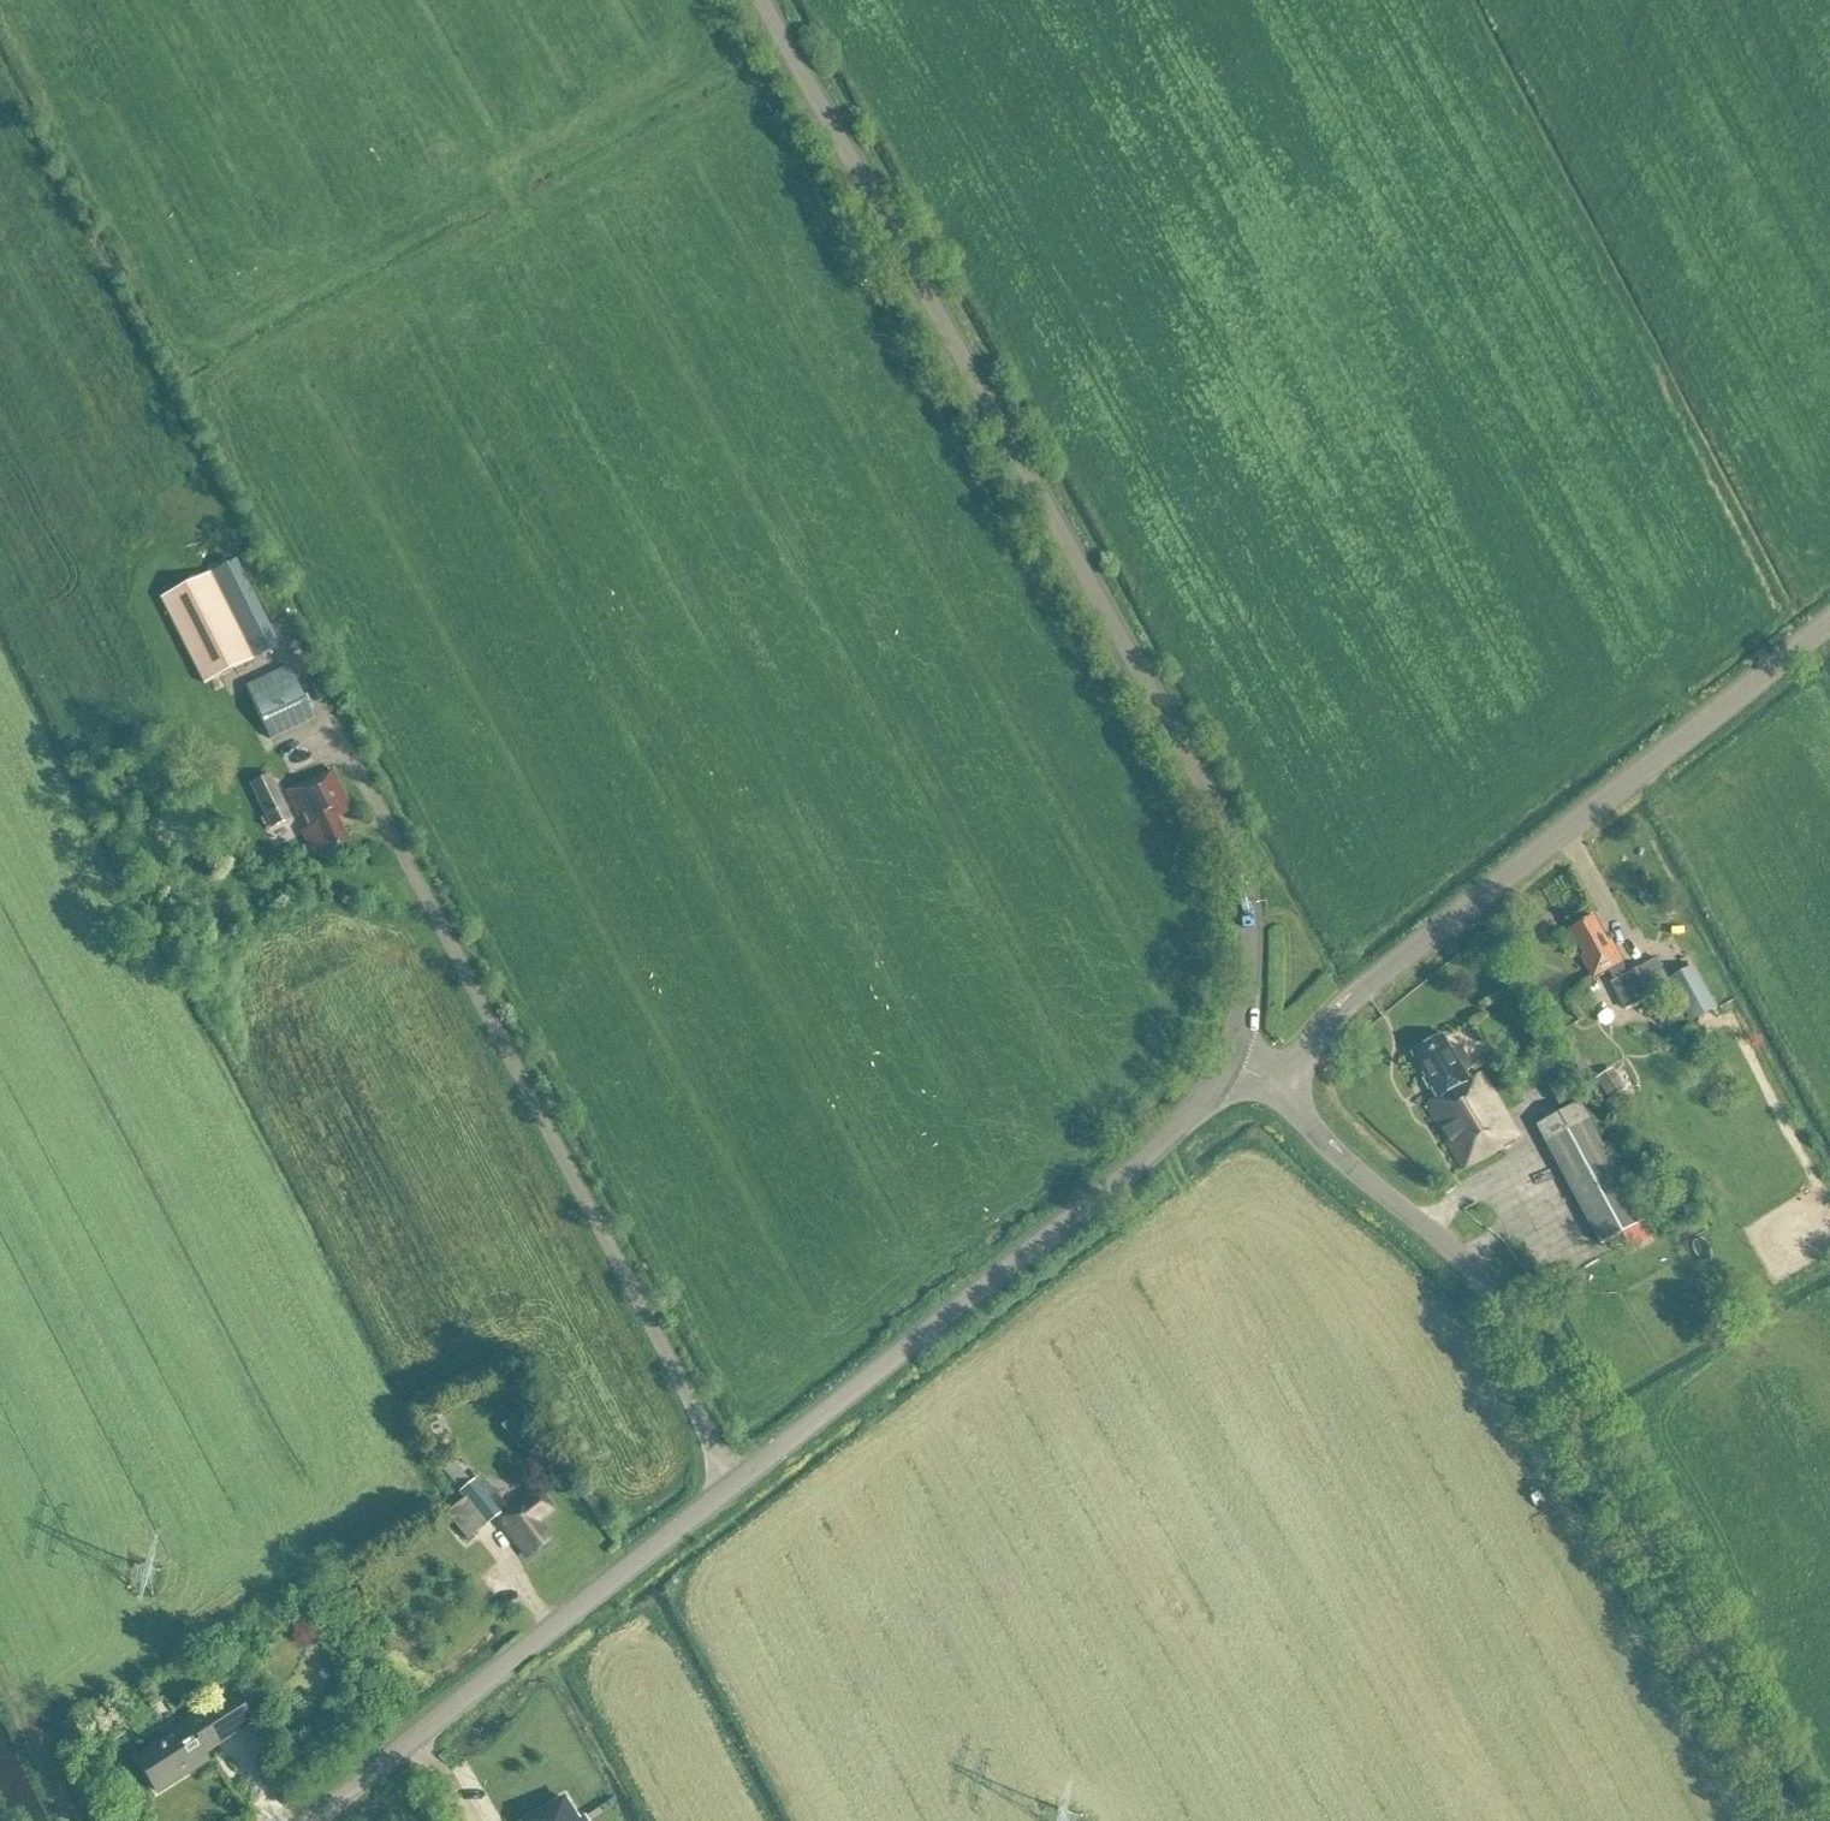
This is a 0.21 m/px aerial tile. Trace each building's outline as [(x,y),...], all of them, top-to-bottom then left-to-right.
[(205,686),(254,662),(211,574),(162,598),(205,686)] [(314,721),(289,667),(245,688),(270,741),(314,721)] [(338,819),(353,812),(335,773),(290,793),(301,817),(304,816),(310,831),(303,834),(314,858),(326,852),(327,855),(349,845),(338,819)] [(274,828),(292,820),(272,776),(254,785),(274,828)] [(1609,943),(1595,918),(1572,930),(1586,956),(1583,958),(1595,979),(1611,970),(1617,981),(1612,984),(1626,1010),(1659,992),(1664,1000),(1677,993),(1693,1023),(1719,1010),(1696,966),(1670,980),(1658,958),(1631,973),(1612,941),(1609,943)] [(1454,1049),(1447,1037),(1415,1055),(1439,1099),(1426,1106),(1462,1172),(1502,1151),(1501,1149),(1518,1139),(1484,1074),(1474,1080),(1470,1072),(1475,1069),(1462,1045),(1454,1049)] [(1615,1066),(1594,1079),(1607,1100),(1628,1088),(1615,1066)] [(1561,1107),(1574,1099),(1563,1081),(1550,1088),(1561,1107)] [(1602,1246),(1645,1223),(1582,1104),(1539,1127),(1602,1246)] [(515,1415),(500,1427),(520,1450),(534,1438),(515,1415)] [(452,1461),(441,1469),(458,1493),(458,1494),(464,1500),(450,1511),(446,1515),(451,1521),(462,1534),(468,1541),(471,1539),(486,1526),(491,1521),(497,1517),(501,1521),(499,1523),(523,1552),(527,1549),(531,1553),(548,1540),(535,1523),(550,1511),(537,1495),(522,1506),(511,1514),(495,1494),(481,1477),(472,1485),(452,1461)] [(207,1755),(254,1724),(234,1694),(181,1729),(184,1733),(160,1749),(157,1745),(134,1760),(142,1771),(141,1771),(148,1782),(149,1781),(158,1796),(211,1762),(207,1755)] [(561,1798),(526,1820),(585,1820),(582,1817),(576,1820),(561,1798)]
